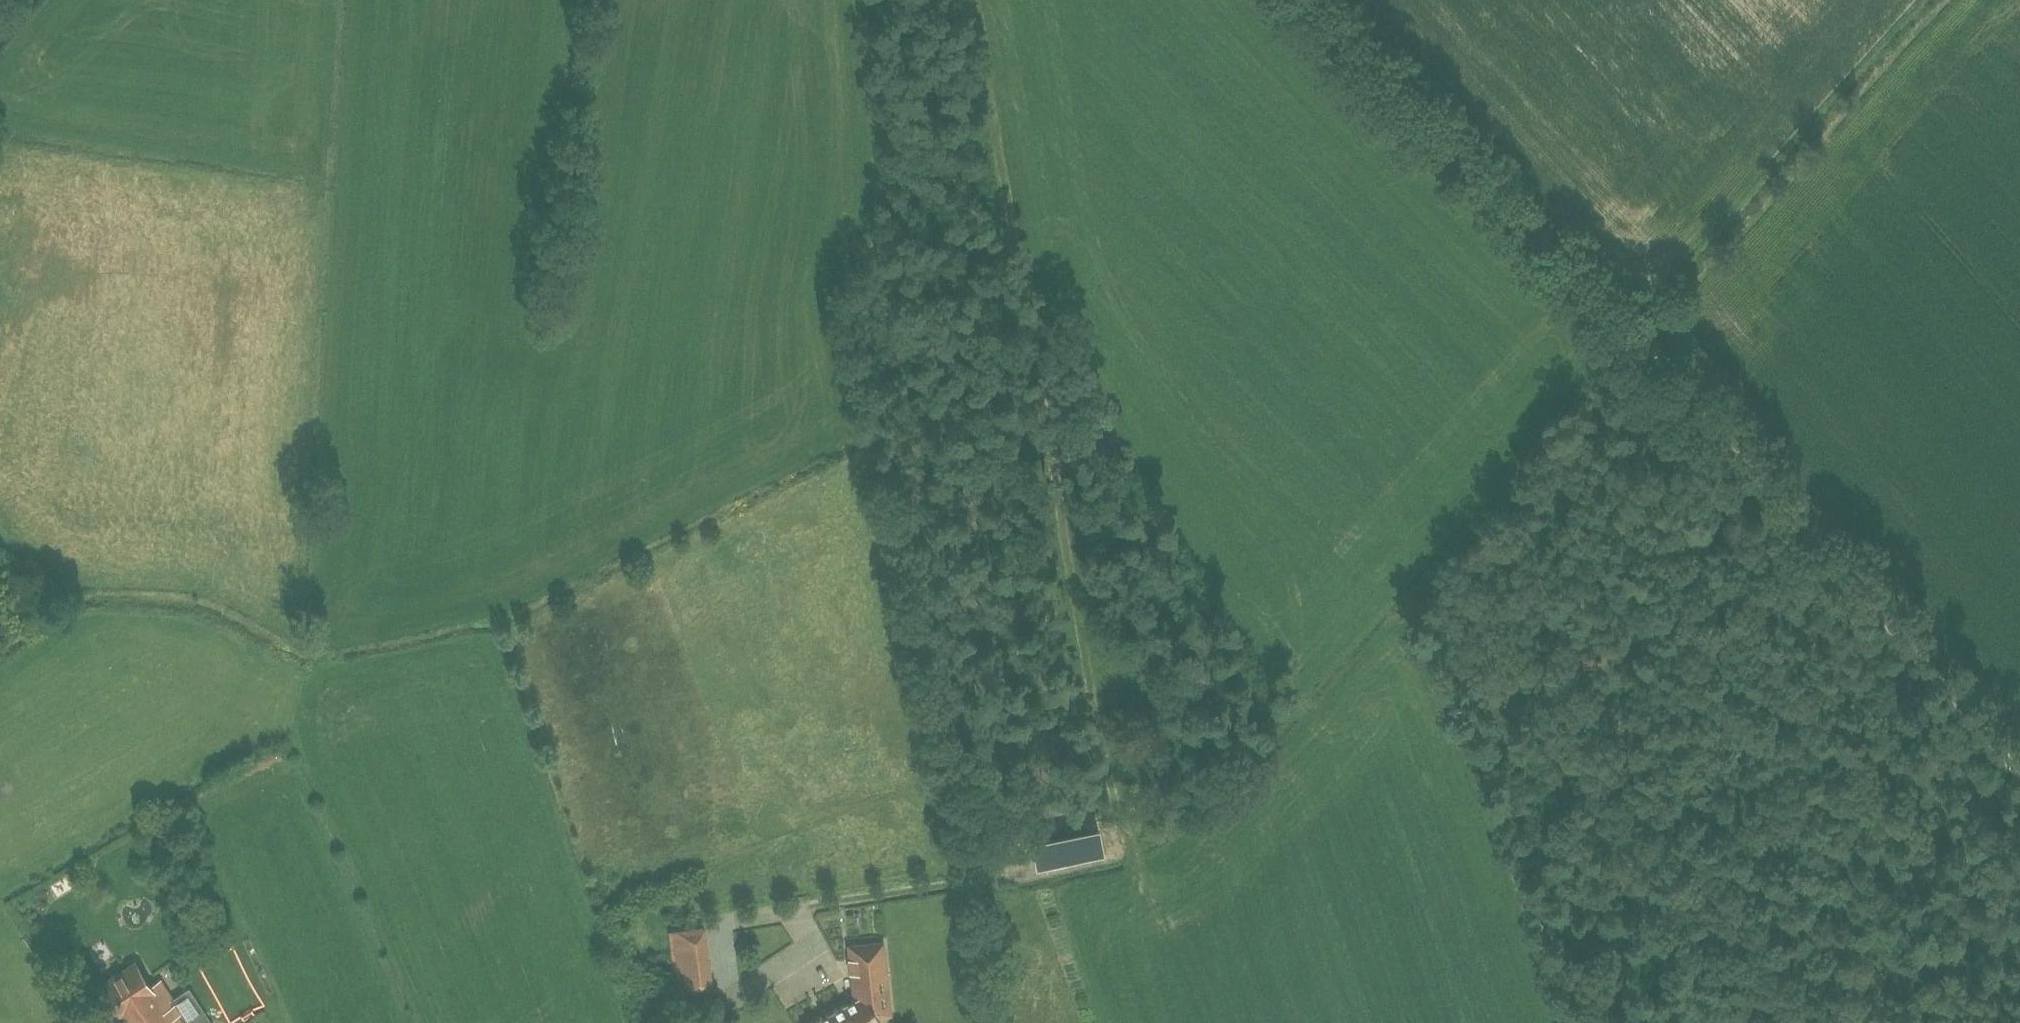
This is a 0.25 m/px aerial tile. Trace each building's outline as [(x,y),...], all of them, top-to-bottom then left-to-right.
[(1107,870),(1102,843),(1036,855),(1041,882),(1107,870)] [(715,992),(710,930),(693,931),(693,927),(668,929),(670,953),(684,952),(688,994),(715,992)] [(881,1022),(878,1015),(890,1009),(882,942),(849,945),(854,999),(811,1022),(878,1022),(881,1022)] [(168,994),(159,979),(150,985),(135,962),(94,988),(113,1017),(122,1011),(130,1022),(187,1022),(168,994)]
